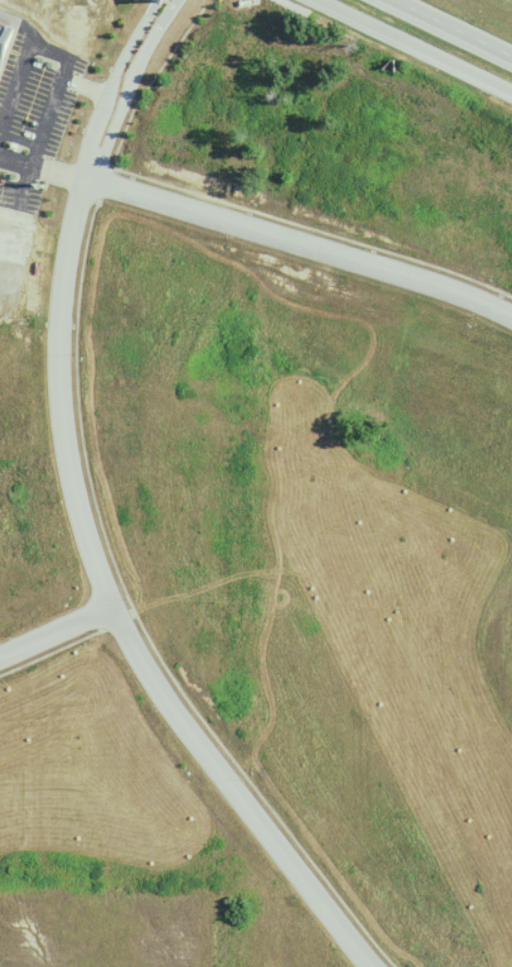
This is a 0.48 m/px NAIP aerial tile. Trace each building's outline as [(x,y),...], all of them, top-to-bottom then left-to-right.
[(10,28),(0,25),(0,62),(10,28)]
